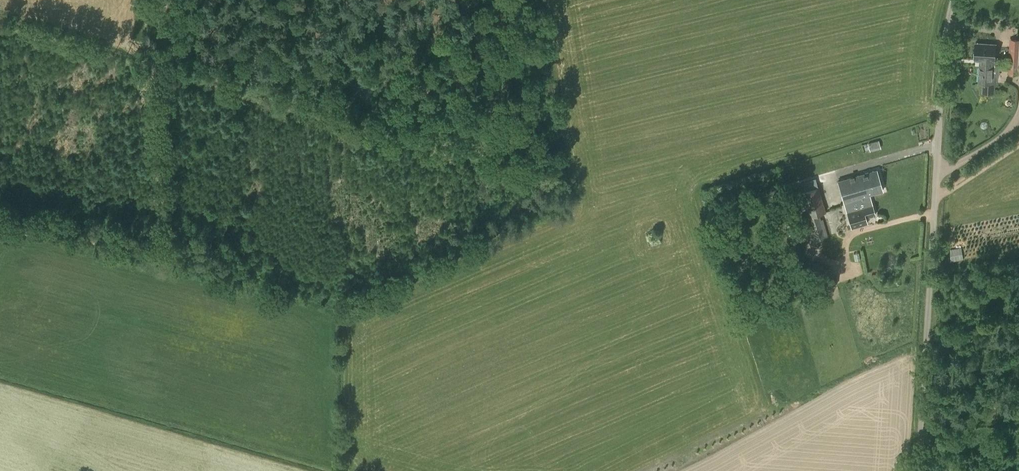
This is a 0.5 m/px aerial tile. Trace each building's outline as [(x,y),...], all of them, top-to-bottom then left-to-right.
[(1008,71),(1008,74),(1018,75),(1018,70),(1018,40),(1010,40),(1009,47),(1009,61),(1008,71)] [(976,43),(976,48),(975,60),(980,61),(978,83),(982,83),(982,94),(994,95),(995,87),(996,87),(997,76),(999,76),(1000,57),(995,57),(996,44),(982,44),(976,43)] [(844,201),(869,195),(882,191),(876,170),(838,181),(844,201)] [(802,202),(792,205),(796,221),(807,217),(803,206),(823,201),(819,187),(818,187),(801,192),(800,192),(802,202)] [(875,214),(869,195),(844,201),(850,222),(852,228),(867,223),(865,217),(875,214)] [(807,217),(796,221),(803,244),(828,236),(823,219),(821,219),(808,223),(807,217)] [(648,237),(651,245),(661,242),(658,233),(648,237)]
